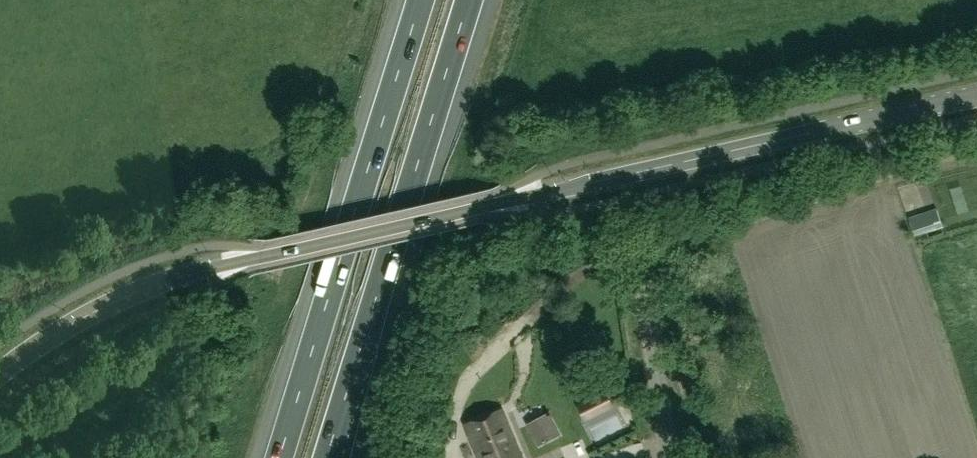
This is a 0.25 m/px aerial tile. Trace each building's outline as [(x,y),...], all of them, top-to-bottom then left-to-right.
[(923,214),(908,219),(912,228),(915,238),(943,228),(937,209),(923,214)] [(502,409),(465,424),(479,457),(521,457),(502,409)] [(548,414),(526,425),(537,446),(559,435),(548,414)]
